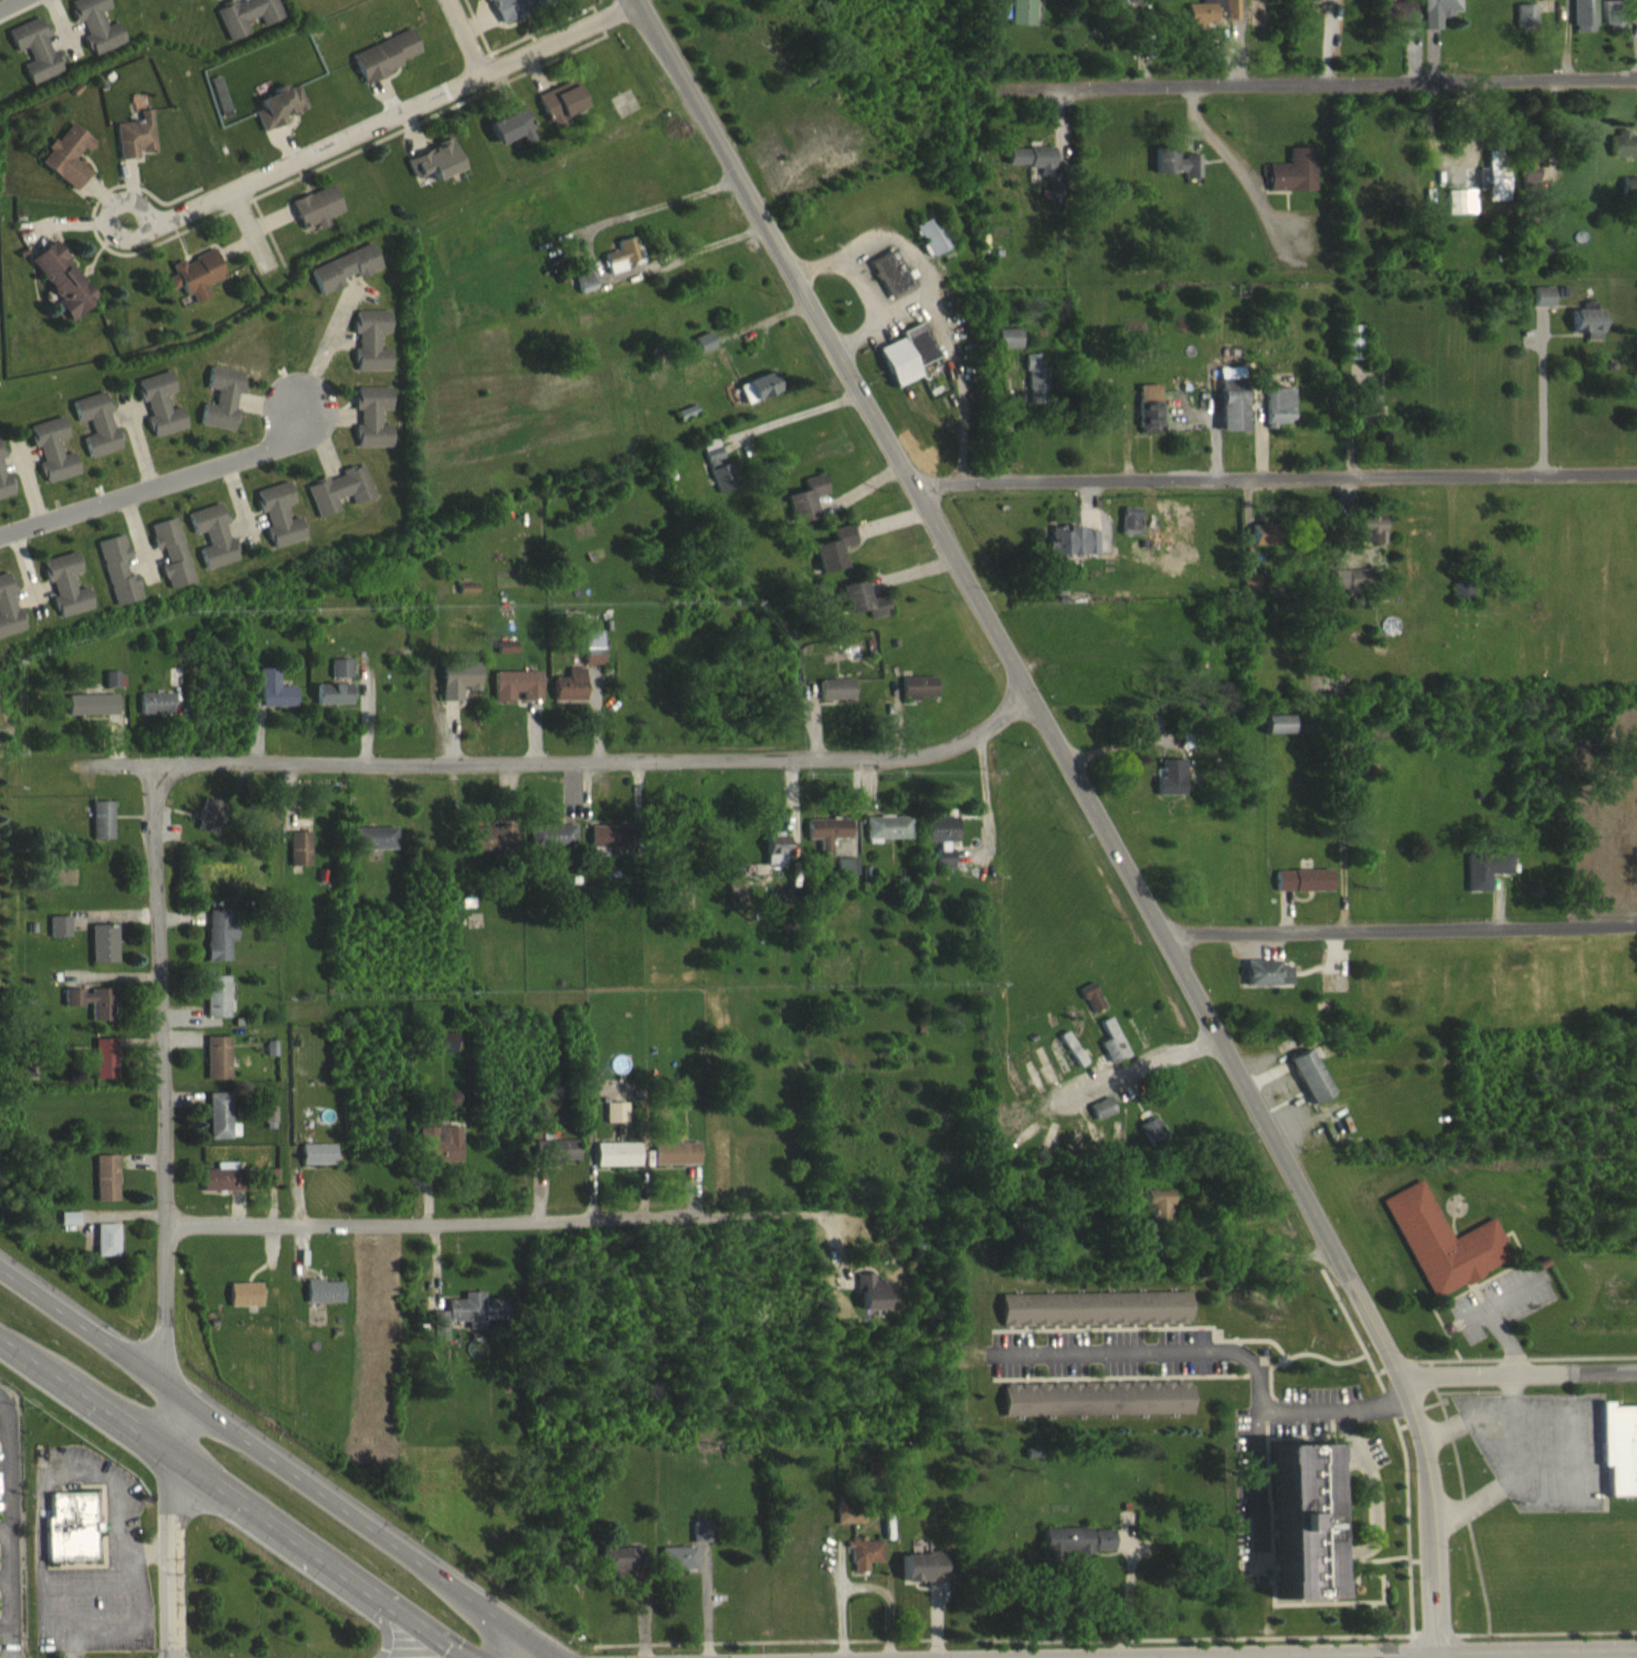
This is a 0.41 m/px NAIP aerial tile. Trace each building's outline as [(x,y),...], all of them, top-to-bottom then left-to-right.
[(116,32),(105,36),(100,23),(109,19),(101,0),(97,0),(67,12),(75,34),(81,32),(86,46),(83,47),(91,67),(124,54),(116,32)] [(177,12),(203,1),(203,0),(172,0),(177,12)] [(270,0),(254,0),(246,3),(248,8),(234,13),(233,10),(213,18),(227,52),(248,43),(244,32),(257,26),(261,36),(281,28),(270,0)] [(499,33),(547,11),(542,0),(501,0),(487,6),(499,33)] [(1139,14),(1139,3),(1149,2),(1149,0),(1113,0),(1113,14),(1139,14)] [(1333,0),(1293,0),(1294,9),(1333,8),(1333,0)] [(1460,0),(1422,0),(1423,40),(1440,40),(1440,29),(1452,28),(1452,22),(1460,22),(1460,0)] [(1573,43),(1595,42),(1594,0),(1572,0),(1573,43)] [(1034,37),(1035,6),(1012,5),(1010,36),(1034,37)] [(1187,35),(1226,34),(1226,30),(1240,30),(1239,7),(1202,8),(1202,14),(1186,15),(1187,35)] [(1625,11),(1606,12),(1606,40),(1625,39),(1625,11)] [(1414,32),(1413,13),(1379,13),(1379,32),(1414,32)] [(1516,16),(1516,38),(1535,37),(1535,15),(1516,16)] [(29,96),(63,82),(54,60),(49,62),(44,48),(47,47),(39,27),(5,41),(14,62),(25,58),(31,71),(21,75),(29,96)] [(420,67),(409,40),(349,64),(361,92),(420,67)] [(536,106),(552,141),(570,134),(567,126),(585,118),(573,90),(536,106)] [(253,122),(261,143),(286,133),(284,128),(305,119),(296,96),(286,100),(284,94),(268,101),(270,105),(257,111),(261,119),(253,122)] [(495,155),(521,147),(523,153),(534,150),(523,118),(487,130),(495,155)] [(154,160),(149,120),(138,122),(139,131),(114,134),(119,171),(137,168),(137,162),(154,160)] [(74,201),(88,182),(72,170),(80,159),(85,163),(94,152),(67,132),(36,173),(74,201)] [(1610,168),(1634,167),(1634,144),(1609,144),(1610,168)] [(1538,198),(1539,148),(1522,148),(1521,198),(1538,198)] [(435,191),(461,179),(448,150),(404,170),(412,189),(430,180),(435,191)] [(1051,158),(1006,159),(1006,177),(1038,176),(1038,188),(1052,187),(1051,158)] [(1154,184),(1184,183),(1184,189),(1200,189),(1200,166),(1175,167),(1174,158),(1153,158),(1154,184)] [(1314,159),(1288,158),(1288,175),(1268,174),(1267,202),(1314,202),(1314,159)] [(1488,212),(1508,211),(1507,162),(1487,162),(1488,212)] [(1062,209),(1063,194),(1048,193),(1048,209),(1062,209)] [(326,228),(341,222),(330,195),(289,212),(304,246),(329,235),(326,228)] [(912,236),(929,268),(950,257),(933,225),(912,236)] [(616,261),(602,264),(607,284),(626,280),(625,276),(641,273),(636,247),(614,252),(616,261)] [(66,333),(96,309),(50,251),(26,270),(50,300),(43,305),(66,333)] [(343,297),(340,289),(355,283),(357,289),(380,280),(370,255),(306,279),(317,307),(343,297)] [(887,308),(910,296),(890,260),(868,272),(887,308)] [(223,288),(212,261),(182,273),(181,271),(169,276),(173,285),(164,289),(169,300),(179,296),(183,306),(188,304),(192,313),(207,307),(203,296),(223,288)] [(595,300),(590,284),(574,289),(579,304),(595,300)] [(1551,298),(1531,298),(1532,318),(1552,318),(1551,298)] [(1571,320),(1572,344),(1585,343),(1585,351),(1601,351),(1600,320),(1571,320)] [(354,322),(354,359),(352,359),(352,382),(389,382),(389,359),(378,359),(378,344),(388,344),(388,321),(354,322)] [(1363,336),(1344,336),(1343,370),(1362,371),(1363,336)] [(995,340),(995,360),(1019,359),(1018,339),(995,340)] [(714,359),(708,343),(692,349),(698,365),(714,359)] [(1026,414),(1045,414),(1045,379),(1039,379),(1039,365),(1025,365),(1026,414)] [(197,436),(231,442),(238,405),(239,405),(243,383),(207,376),(203,400),(215,401),(212,415),(200,413),(197,436)] [(131,391),(137,413),(142,412),(146,428),(143,429),(148,449),(185,439),(179,417),(168,420),(164,405),(173,403),(168,382),(131,391)] [(735,397),(744,416),(776,403),(768,383),(735,397)] [(1219,442),(1244,442),(1242,388),(1218,389),(1219,442)] [(1137,396),(1138,445),(1160,444),(1158,395),(1137,396)] [(389,398),(353,398),(354,421),(357,421),(357,436),(353,436),(353,459),(390,458),(390,435),(379,435),(379,420),(390,420),(389,398)] [(1264,400),(1264,439),(1273,439),(1273,435),(1293,435),(1292,399),(1264,400)] [(85,469),(121,459),(114,438),(110,439),(106,423),(109,422),(103,402),(66,412),(73,435),(85,431),(89,445),(78,448),(85,469)] [(76,484),(70,462),(60,465),(55,451),(65,448),(59,427),(23,437),(30,460),(35,459),(39,474),(34,475),(40,495),(76,484)] [(716,505),(738,498),(730,473),(719,477),(717,471),(722,469),(716,449),(701,453),(716,505)] [(315,530),(338,522),(334,510),(348,506),(351,516),(372,508),(361,475),(340,482),(341,486),(326,491),(326,489),(304,496),(315,530)] [(12,505),(6,483),(2,484),(0,478),(0,508),(12,505)] [(826,504),(821,485),(802,490),(805,500),(784,506),(792,535),(816,528),(810,509),(826,504)] [(305,550),(298,528),(287,531),(283,517),(294,514),(287,492),(251,502),(258,525),(263,523),(267,537),(262,539),(268,560),(305,550)] [(183,524),(190,546),(202,543),(206,556),(195,560),(201,581),(236,571),(233,560),(235,559),(232,548),(227,549),(222,535),(226,534),(220,513),(183,524)] [(1121,545),(1138,546),(1139,519),(1122,519),(1121,545)] [(1372,556),(1383,555),(1382,525),(1351,526),(1351,545),(1372,544),(1372,556)] [(193,592),(174,528),(145,537),(152,560),(159,558),(164,575),(157,577),(165,601),(193,592)] [(1252,557),(1275,556),(1275,534),(1252,534),(1252,557)] [(854,555),(849,535),(830,540),(832,551),(811,556),(818,586),(843,579),(838,559),(854,555)] [(1096,541),(1079,542),(1079,537),(1048,538),(1048,567),(1097,566),(1096,541)] [(94,552),(110,618),(141,610),(134,584),(127,586),(123,571),(128,570),(122,545),(94,552)] [(38,571),(44,594),(49,593),(53,608),(49,609),(54,629),(91,619),(85,597),(74,600),(70,586),(80,583),(74,562),(38,571)] [(1333,581),(1333,600),(1347,600),(1347,605),(1367,605),(1367,581),(1333,581)] [(25,641),(19,618),(14,619),(10,604),(13,603),(7,583),(0,585),(0,647),(25,641)] [(1242,602),(1257,603),(1257,586),(1243,585),(1242,602)] [(846,628),(867,622),(869,630),(888,625),(883,606),(867,610),(862,591),(838,597),(846,628)] [(1472,612),(1471,594),(1453,594),(1453,612),(1472,612)] [(600,676),(601,641),(582,641),(581,676),(600,676)] [(494,653),(495,665),(514,665),(514,653),(494,653)] [(477,700),(476,673),(469,673),(469,666),(438,667),(439,713),(459,712),(458,701),(477,700)] [(327,690),(348,690),(349,671),(328,671),(327,690)] [(277,678),(257,679),(257,718),(294,718),(294,696),(277,697),(277,678)] [(583,712),(582,678),(565,679),(566,688),(551,688),(552,713),(583,712)] [(177,680),(165,681),(166,697),(178,697),(177,680)] [(117,700),(117,682),(104,682),(103,700),(117,700)] [(491,683),(491,714),(512,714),(512,703),(519,703),(519,713),(539,713),(539,682),(491,683)] [(934,708),(933,688),(900,688),(901,709),(934,708)] [(819,712),(852,711),(851,689),(818,690),(819,712)] [(312,694),(312,716),(349,716),(349,695),(312,694)] [(136,704),(137,726),(171,725),(170,703),(136,704)] [(66,726),(116,726),(116,705),(66,705),(66,726)] [(1263,745),(1290,745),(1289,726),(1263,727),(1263,745)] [(1155,807),(1183,807),(1183,770),(1160,770),(1160,779),(1155,779),(1155,807)] [(194,840),(215,845),(223,813),(201,807),(194,840)] [(911,827),(866,828),(866,854),(879,854),(879,850),(911,849),(911,827)] [(926,853),(936,853),(937,878),(955,878),(954,854),(957,854),(956,828),(925,828),(926,853)] [(849,830),(807,831),(807,850),(819,850),(819,863),(831,862),(830,850),(850,849),(849,830)] [(574,859),(574,834),(538,835),(538,859),(574,859)] [(471,866),(515,864),(514,837),(470,838),(471,866)] [(588,858),(623,859),(623,837),(589,837),(588,858)] [(395,860),(395,838),(352,839),(352,861),(395,860)] [(308,843),(288,843),(289,877),(309,876),(308,843)] [(765,845),(765,876),(786,875),(785,845),(765,845)] [(1465,903),(1488,902),(1487,885),(1510,885),(1509,865),(1464,866),(1465,903)] [(856,869),(837,869),(837,885),(856,885),(856,869)] [(1274,882),(1275,903),(1330,902),(1330,881),(1274,882)] [(773,921),(794,920),(793,900),(772,901),(773,921)] [(228,921),(205,921),(206,973),(228,972),(228,952),(234,952),(234,929),(228,929),(228,921)] [(114,936),(88,936),(89,974),(115,973),(114,936)] [(1292,997),(1291,977),(1279,977),(1278,971),(1244,971),(1245,998),(1292,997)] [(227,1028),(227,986),(204,987),(204,1028),(227,1028)] [(1079,999),(1091,1024),(1103,1018),(1092,993),(1079,999)] [(89,1031),(113,1032),(114,1000),(62,999),(62,1016),(90,1016),(89,1031)] [(1109,1075),(1128,1067),(1109,1028),(1099,1032),(1107,1050),(1099,1054),(1109,1075)] [(1059,1046),(1077,1079),(1085,1074),(1067,1041),(1059,1046)] [(436,1064),(456,1063),(455,1044),(436,1044),(436,1064)] [(228,1090),(227,1047),(204,1048),(205,1091),(228,1090)] [(93,1089),(115,1089),(115,1049),(93,1049),(93,1089)] [(1331,1106),(1309,1060),(1287,1070),(1309,1116),(1331,1106)] [(228,1103),(206,1104),(207,1149),(236,1149),(235,1135),(229,1135),(228,1103)] [(1095,1132),(1115,1123),(1108,1108),(1088,1116),(1095,1132)] [(626,1134),(626,1114),(604,1114),(605,1134),(626,1134)] [(274,1117),(264,1117),(264,1139),(274,1139),(274,1117)] [(1150,1159),(1167,1149),(1155,1127),(1138,1137),(1150,1159)] [(460,1174),(459,1138),(421,1138),(421,1175),(460,1174)] [(578,1173),(577,1151),(536,1152),(537,1174),(578,1173)] [(594,1154),(595,1177),(638,1177),(638,1153),(594,1154)] [(652,1154),(652,1176),(698,1175),(697,1153),(652,1154)] [(334,1175),(334,1155),(300,1155),(300,1175),(334,1175)] [(94,1212),(117,1211),(116,1166),(94,1166),(94,1212)] [(200,1180),(200,1202),(238,1202),(238,1173),(214,1173),(214,1180),(200,1180)] [(275,1180),(262,1180),(262,1197),(275,1197),(275,1180)] [(1449,1249),(1421,1191),(1382,1209),(1429,1310),(1512,1271),(1493,1229),(1449,1249)] [(1174,1201),(1146,1202),(1146,1216),(1152,1216),(1153,1230),(1146,1230),(1146,1238),(1171,1237),(1170,1215),(1174,1215),(1174,1201)] [(77,1235),(77,1223),(59,1224),(59,1236),(77,1235)] [(117,1234),(95,1234),(95,1267),(117,1267),(117,1234)] [(872,1285),(855,1285),(855,1303),(859,1303),(860,1321),(884,1320),(883,1290),(872,1290),(872,1285)] [(305,1292),(306,1314),(341,1313),(341,1291),(305,1292)] [(229,1317),(260,1317),(260,1294),(229,1294),(229,1317)] [(447,1333),(467,1333),(467,1341),(484,1340),(483,1331),(505,1331),(504,1310),(483,1311),(483,1303),(464,1303),(464,1310),(446,1311),(447,1333)] [(1000,1306),(1001,1338),(1189,1335),(1189,1303),(1000,1306)] [(1190,1425),(1190,1393),(1001,1395),(1001,1427),(1190,1425)] [(1606,1413),(1636,1412),(1636,1502),(1603,1502),(1602,1471),(1596,1471),(1595,1407),(1606,1407),(1606,1413)] [(1322,1457),(1274,1457),(1276,1611),(1324,1610),(1322,1457)] [(50,1495),(93,1492),(95,1561),(46,1562),(44,1519),(51,1519),(50,1495)] [(864,1534),(864,1519),(843,1519),(843,1513),(835,1513),(836,1534),(864,1534)] [(690,1554),(709,1553),(709,1533),(690,1534),(690,1554)] [(1041,1540),(1042,1567),(1089,1566),(1089,1538),(1041,1540)] [(1093,1561),(1112,1561),(1112,1541),(1093,1541),(1093,1561)] [(882,1573),(881,1551),(865,1552),(865,1550),(850,1550),(851,1584),(867,1583),(866,1574),(882,1573)] [(639,1558),(600,1559),(601,1581),(640,1580),(639,1558)] [(693,1558),(658,1559),(659,1581),(694,1580),(693,1558)] [(901,1564),(901,1593),(942,1592),(941,1564),(901,1564)]
